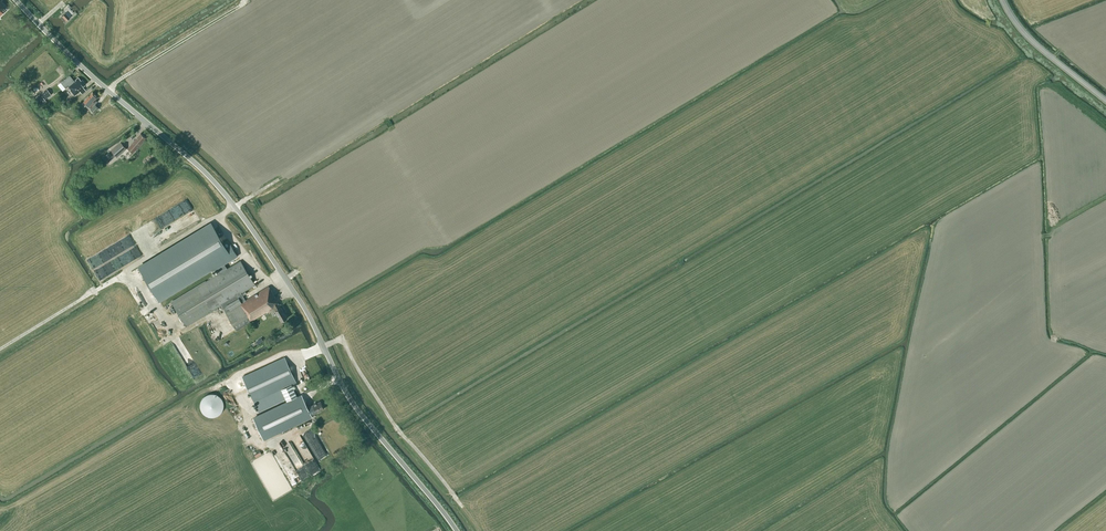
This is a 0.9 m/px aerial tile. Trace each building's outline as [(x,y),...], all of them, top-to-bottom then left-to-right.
[(81,94),(85,91),(84,88),(82,87),(86,84),(82,80),(81,81),(78,77),(67,86),(70,89),(69,90),(74,96),(79,91),(81,94)] [(97,102),(95,100),(97,97),(92,92),(89,96),(88,96),(83,102),(91,108),(90,110),(94,113),(98,108),(94,105),(97,102)] [(128,148),(133,153),(146,138),(141,133),(128,148)] [(111,150),(117,157),(126,149),(120,142),(111,150)] [(211,224),(139,267),(159,300),(212,269),(213,271),(217,268),(220,273),(172,302),(187,327),(221,305),(236,330),(270,310),(272,313),(275,311),(282,321),(287,318),(269,286),(246,300),(241,293),(255,285),(240,261),(227,269),(224,264),(237,256),(230,245),(226,247),(211,224)] [(284,357),(242,377),(258,411),(286,398),(288,402),(254,418),(264,439),(312,416),(311,415),(324,409),(320,401),(308,408),(302,395),(297,398),(292,385),(296,383),(284,357)] [(303,389),(305,393),(316,389),(313,384),(303,389)] [(211,417),(215,417),(218,415),(221,413),(223,409),(224,406),(224,402),(222,398),(220,395),(216,394),(213,393),(209,393),(205,395),(202,397),(200,400),(200,404),(200,408),(201,411),(204,414),(207,416),(211,417)] [(321,469),(313,456),(309,458),(308,456),(303,459),(312,474),(321,469)]
